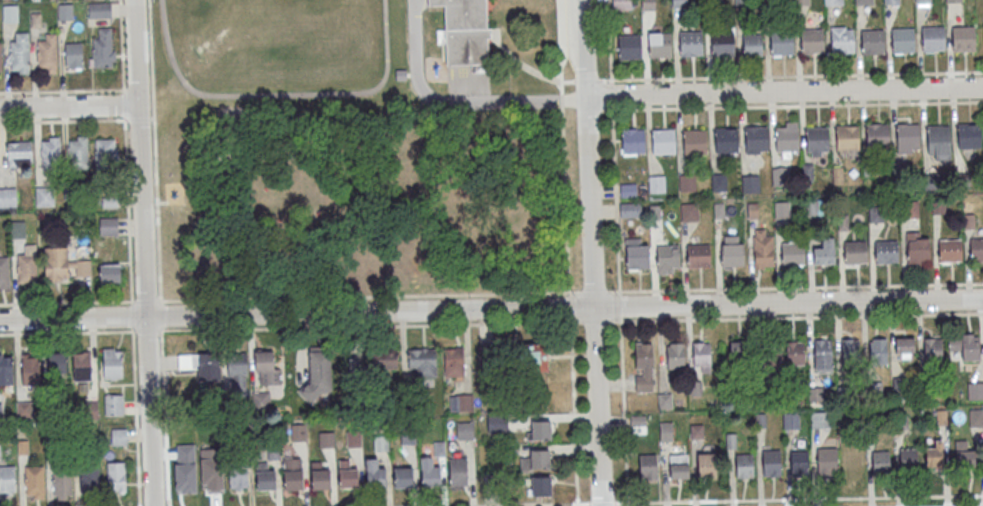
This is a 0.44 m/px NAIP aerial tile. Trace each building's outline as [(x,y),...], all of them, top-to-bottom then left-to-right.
[(428,8),(428,0),(486,0),(487,29),(490,29),(491,39),(487,39),(488,65),(486,65),(486,74),(472,74),(471,66),(446,66),(446,55),(446,45),(437,45),(436,31),(445,31),(444,7),(428,8)] [(613,10),(613,0),(629,0),(629,9),(613,10)] [(642,10),(641,0),(655,0),(656,10),(642,10)] [(704,9),(704,0),(722,0),(722,9),(704,9)] [(736,8),(736,0),(752,0),(752,8),(736,8)] [(89,3),(111,3),(112,17),(89,18),(89,3)] [(58,4),(74,4),(74,20),(59,20),(58,4)] [(3,5),(18,5),(19,22),(3,23),(3,5)] [(31,13),(42,13),(42,28),(32,28),(31,13)] [(922,27),(944,26),(945,50),(923,51),(922,27)] [(953,27),(975,26),(976,50),(954,51),(953,27)] [(94,39),(95,67),(113,67),(113,61),(116,61),(116,51),(113,51),(112,28),(99,28),(100,38),(94,39)] [(801,30),(823,29),(824,53),(801,54),(801,30)] [(831,29),(853,29),(854,53),(832,53),(831,29)] [(862,30),(884,29),(885,53),(863,54),(862,30)] [(892,29),(914,29),(915,53),(893,53),(892,29)] [(770,31),(792,30),(793,54),(771,55),(770,31)] [(680,32),(702,31),(703,55),(681,56),(680,32)] [(712,32),(734,31),(735,55),(713,56),(712,32)] [(11,41),(16,41),(16,33),(30,32),(31,73),(20,73),(20,69),(12,70),(11,41)] [(38,41),(47,41),(46,34),(57,33),(58,73),(47,73),(47,69),(39,69),(38,41)] [(649,34),(671,33),(672,57),(650,58),(649,34)] [(743,34),(762,34),(762,56),(744,56),(743,34)] [(619,35),(641,35),(641,59),(619,59),(619,35)] [(64,42),(64,68),(83,68),(83,42),(64,42)] [(396,82),(395,72),(408,71),(408,81),(396,82)] [(958,124),(980,123),(981,147),(958,148),(958,124)] [(866,124),(888,124),(889,147),(867,148),(866,124)] [(897,124),(919,124),(920,148),(898,148),(897,124)] [(927,126),(949,125),(950,159),(935,160),(935,155),(928,155),(927,126)] [(746,127),(769,126),(769,150),(747,151),(746,127)] [(776,127),(799,126),(799,150),(777,151),(776,127)] [(836,126),(858,126),(859,150),(837,150),(836,126)] [(806,127),(828,127),(829,151),(807,151),(806,127)] [(715,128),(737,128),(738,151),(716,152),(715,128)] [(622,129),(644,129),(645,153),(623,153),(622,129)] [(653,130),(675,129),(676,153),(653,154),(653,130)] [(684,130),(706,129),(707,153),(685,154),(684,130)] [(42,141),(42,170),(61,169),(60,136),(51,137),(51,140),(42,141)] [(69,140),(70,169),(89,169),(88,136),(78,136),(78,140),(69,140)] [(97,140),(115,139),(116,148),(119,148),(119,161),(116,161),(116,168),(97,168),(97,140)] [(8,142),(33,141),(33,160),(9,161),(8,142)] [(712,173),(712,190),(726,190),(726,173),(712,173)] [(649,192),(665,192),(665,176),(649,176),(649,192)] [(742,192),(758,192),(758,176),(742,176),(742,192)] [(64,182),(77,182),(77,201),(64,201),(64,182)] [(36,188),(54,187),(55,206),(37,206),(36,188)] [(17,206),(0,207),(0,189),(16,188),(17,206)] [(789,202),(775,202),(775,218),(789,218),(789,202)] [(641,203),(619,203),(619,217),(641,217),(641,203)] [(698,221),(698,203),(681,203),(681,221),(698,221)] [(100,218),(118,218),(119,235),(100,235),(100,218)] [(11,222),(26,221),(26,239),(12,239),(11,222)] [(753,236),(756,236),(755,229),(765,229),(766,235),(774,235),(775,266),(754,267),(753,236)] [(823,238),(835,237),(836,264),(815,265),(814,248),(823,247),(823,238)] [(908,239),(930,238),(931,262),(909,263),(908,239)] [(971,238),(982,238),(982,262),(971,262),(971,238)] [(939,239),(961,239),(962,263),(940,263),(939,239)] [(845,241),(867,240),(868,264),(846,265),(845,241)] [(876,241),(898,240),(899,264),(877,265),(876,241)] [(782,243),(804,242),(805,266),(783,267),(782,243)] [(687,244),(709,243),(710,267),(688,268),(687,244)] [(722,243),(744,243),(744,267),(722,267),(722,243)] [(627,245),(649,245),(650,269),(628,269),(627,245)] [(657,245),(679,245),(680,269),(658,269),(657,245)] [(50,250),(68,249),(69,278),(50,278),(50,250)] [(18,255),(37,254),(38,283),(19,284),(18,255)] [(10,285),(0,286),(0,257),(9,257),(10,285)] [(101,265),(121,264),(121,282),(101,282),(101,265)] [(961,361),(979,361),(979,335),(948,335),(948,351),(961,351),(961,361)] [(832,373),(832,338),(814,338),(814,373),(832,373)] [(887,338),(869,338),(869,364),(887,364),(887,338)] [(914,338),(895,338),(895,358),(914,358),(914,338)] [(942,358),(942,338),(924,338),(924,358),(942,358)] [(858,364),(858,339),(841,339),(841,364),(858,364)] [(803,341),(785,341),(785,353),(769,353),(769,368),(803,368),(803,341)] [(652,392),(652,342),(635,342),(635,392),(652,392)] [(710,372),(710,342),(693,342),(693,372),(710,372)] [(730,342),(730,368),(752,368),(752,342),(730,342)] [(547,343),(517,343),(517,371),(547,371),(547,343)] [(684,368),(684,343),(667,343),(667,368),(684,368)] [(122,379),(122,347),(103,347),(103,379),(122,379)] [(307,397),(330,397),(330,347),(307,347),(307,397)] [(445,376),(464,376),(464,347),(445,347),(445,376)] [(435,348),(408,348),(408,375),(435,375),(435,348)] [(397,349),(372,349),(372,368),(397,368),(397,349)] [(278,350),(255,350),(256,384),(279,384),(278,350)] [(67,352),(48,352),(48,373),(67,373),(67,352)] [(73,352),(73,380),(91,380),(91,352),(73,352)] [(247,352),(228,352),(228,391),(247,391),(247,352)] [(197,380),(219,380),(218,353),(177,354),(178,370),(197,370),(197,380)] [(13,354),(0,354),(0,385),(13,385),(13,354)] [(39,355),(22,355),(22,383),(39,383),(39,355)] [(967,382),(967,399),(982,399),(982,382),(967,382)] [(270,392),(253,392),(253,409),(270,409),(270,392)] [(104,394),(104,415),(124,415),(124,394),(104,394)] [(449,411),(472,411),(472,394),(449,394),(449,411)] [(969,408),(969,427),(982,427),(982,408),(969,408)] [(487,415),(487,432),(506,432),(506,415),(487,415)] [(532,421),(551,421),(551,440),(532,440),(532,421)] [(473,422),(456,422),(456,439),(473,439),(473,422)] [(111,446),(127,446),(127,428),(111,428),(111,446)] [(943,440),(934,440),(934,448),(926,448),(926,467),(943,467),(943,440)] [(975,467),(975,450),(966,450),(966,440),(955,440),(955,467),(975,467)] [(817,474),(837,474),(837,448),(817,448),(817,474)] [(846,475),(863,475),(863,449),(846,449),(846,475)] [(918,449),(899,449),(899,468),(918,468),(918,449)] [(531,451),(550,450),(551,470),(521,471),(520,458),(531,457),(531,451)] [(762,477),(780,477),(780,450),(762,450),(762,477)] [(872,451),(872,471),(889,471),(889,450),(872,451)] [(808,451),(791,451),(791,476),(808,476),(808,451)] [(656,454),(640,454),(640,480),(656,480),(656,454)] [(688,479),(688,454),(669,454),(669,479),(688,479)] [(697,454),(697,477),(717,477),(717,454),(697,454)] [(736,454),(736,478),(753,478),(753,454),(736,454)] [(422,457),(432,457),(433,467),(440,467),(441,486),(423,487),(422,457)] [(367,459),(378,458),(378,468),(385,468),(386,488),(368,489),(367,459)] [(449,459),(467,458),(468,485),(450,486),(449,459)] [(125,492),(125,462),(108,462),(108,492),(125,492)] [(81,491),(99,491),(99,465),(81,465),(81,491)] [(0,466),(0,494),(15,494),(15,466),(0,466)] [(43,466),(24,466),(24,498),(43,498),(43,466)] [(395,468),(412,467),(413,487),(396,488),(395,468)] [(230,469),(247,468),(248,488),(231,488),(230,469)] [(340,468),(357,468),(358,487),(341,488),(340,468)] [(52,469),(52,500),(72,500),(72,469),(52,469)] [(313,470),(330,469),(331,489),(313,490),(313,470)] [(258,471),(276,470),(277,490),(259,491),(258,471)] [(286,470),(303,470),(304,489),(286,490),(286,470)] [(532,477),(552,476),(552,496),(533,496),(532,477)]
